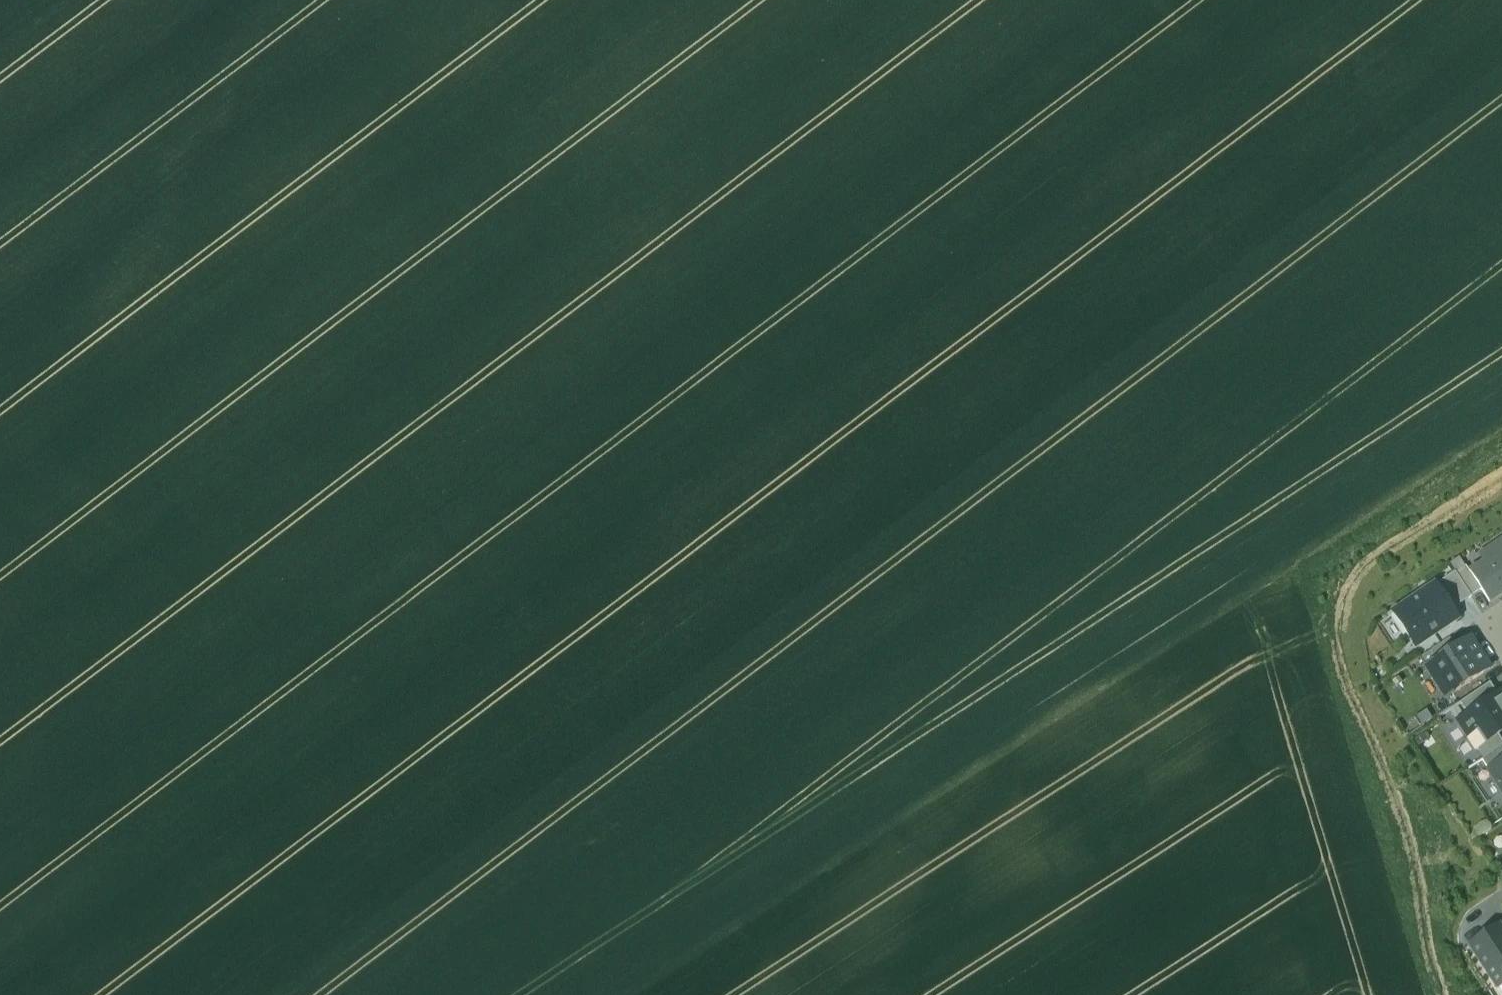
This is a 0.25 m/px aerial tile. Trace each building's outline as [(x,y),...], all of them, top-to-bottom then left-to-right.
[(1481,588),(1489,600),(1501,592),(1501,539),(1490,547),(1495,553),(1470,570),(1481,588)] [(1456,571),(1472,595),(1481,588),(1470,570),(1466,564),(1456,571)] [(1455,570),(1435,583),(1451,608),(1472,595),(1456,571),(1455,570)] [(1435,583),(1394,610),(1416,643),(1457,616),(1451,608),(1435,583)] [(1420,655),(1426,665),(1457,645),(1450,635),(1420,655)] [(1446,695),(1490,667),(1470,636),(1457,645),(1426,665),(1446,695)] [(1461,701),(1468,712),(1498,692),(1490,681),(1461,701)] [(1457,719),(1476,747),(1478,746),(1477,746),(1485,741),(1486,741),(1499,732),(1501,730),(1501,690),(1498,692),(1468,712),(1457,719)] [(1484,756),(1501,745),(1501,738),(1499,732),(1486,741),(1485,741),(1477,746),(1478,746),(1484,756)] [(1489,768),(1501,759),(1501,745),(1484,756),(1482,757),(1489,768)] [(1489,768),(1501,787),(1501,759),(1489,768)] [(1501,984),(1501,927),(1500,923),(1470,942),(1499,986),(1501,984)]
